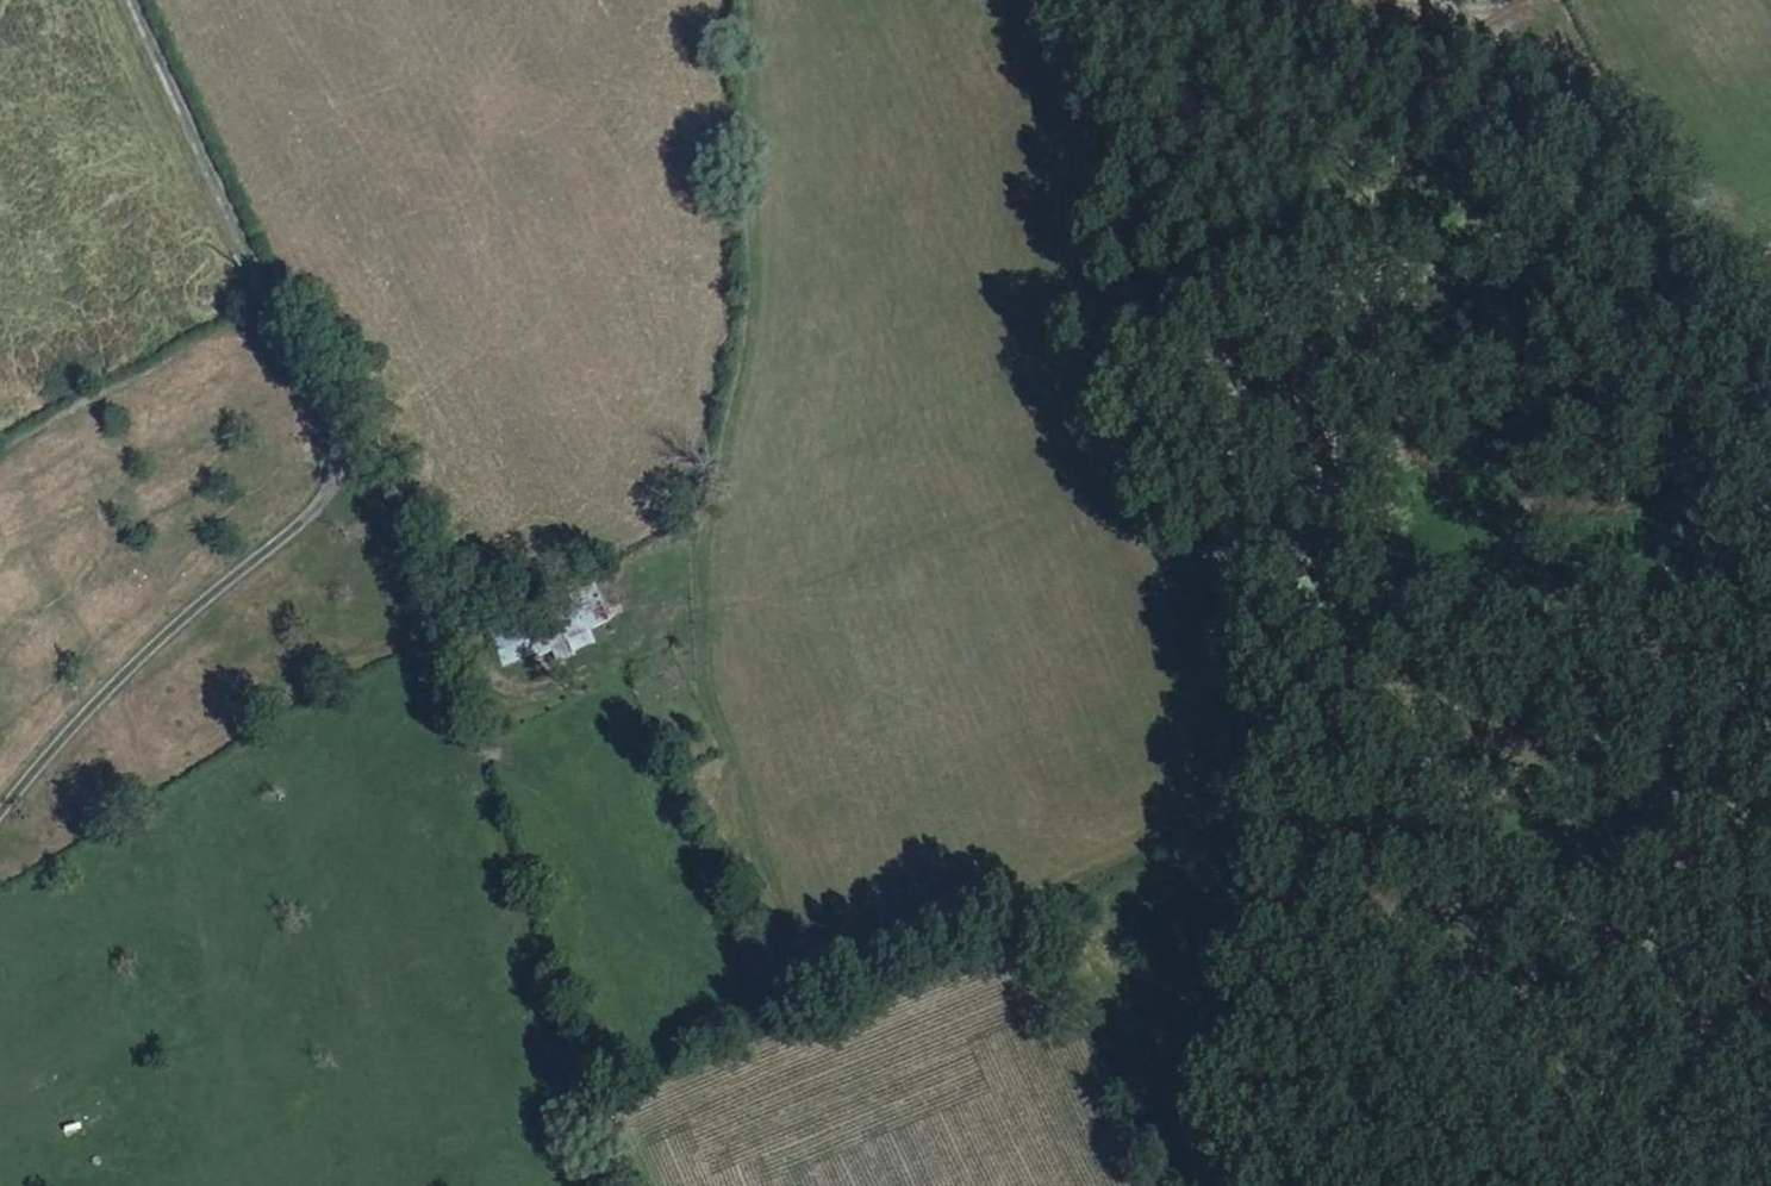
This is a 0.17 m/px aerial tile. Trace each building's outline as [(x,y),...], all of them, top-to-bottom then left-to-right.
[(610,624),(595,585),(489,630),(503,668),(537,655),(540,659),(553,655),(558,665),(595,645),(591,632),(610,624)]
